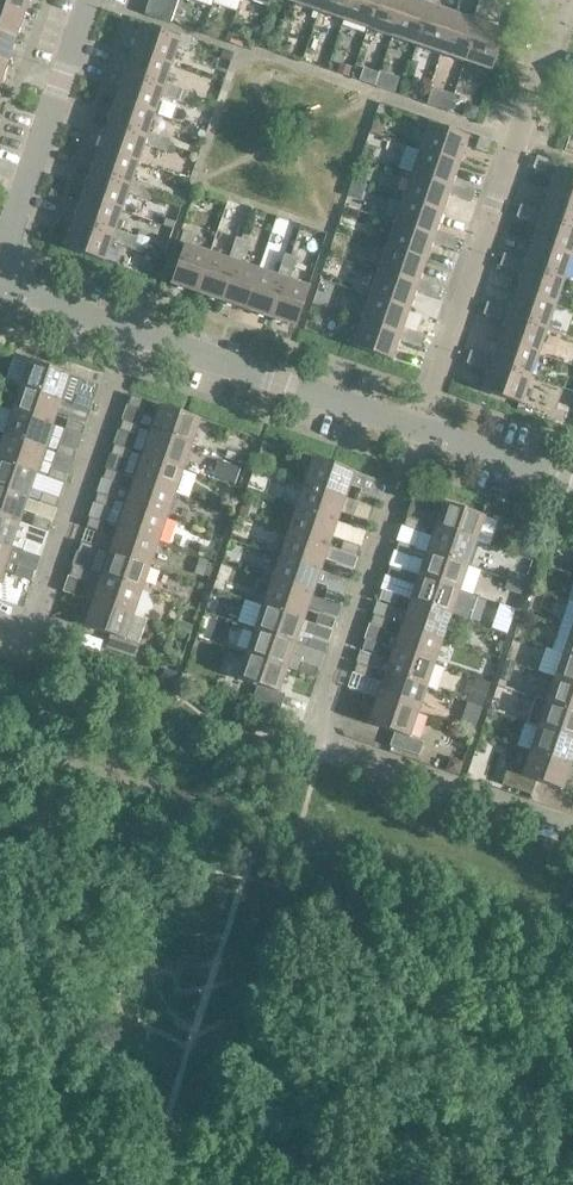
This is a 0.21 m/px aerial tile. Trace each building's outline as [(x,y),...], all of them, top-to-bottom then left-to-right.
[(23,15),(28,0),(0,0),(0,7),(23,15)] [(144,14),(170,23),(178,0),(149,0),(144,14)] [(295,3),(319,12),(323,0),(296,0),(295,3)] [(319,12),(343,20),(350,0),(323,0),(319,12)] [(343,20),(368,28),(377,0),(350,0),(343,20)] [(368,28),(392,37),(404,0),(377,0),(368,28)] [(424,4),(412,0),(404,0),(392,37),(416,45),(430,6),(424,4)] [(424,4),(430,6),(416,45),(441,53),(454,14),(436,8),(438,0),(425,0),(424,4)] [(476,9),(488,13),(492,2),(486,0),(479,0),(476,9)] [(15,39),(23,15),(0,7),(0,34),(15,39)] [(488,13),(476,9),(472,20),(478,23),(465,62),(490,71),(504,31),(484,25),(488,13)] [(478,23),(472,20),(454,14),(441,53),(465,62),(478,23)] [(140,26),(132,52),(171,65),(177,47),(188,51),(192,39),(181,35),(179,40),(140,26)] [(7,63),(15,39),(0,34),(0,61),(7,63)] [(171,65),(132,52),(123,76),(162,90),(165,83),(171,65)] [(340,64),(337,73),(348,77),(352,68),(340,64)] [(162,90),(123,76),(115,101),(154,114),(160,96),(172,100),(176,87),(165,83),(162,90)] [(187,91),(176,87),(172,100),(183,103),(187,91)] [(154,114),(115,101),(107,125),(146,138),(148,132),(154,114)] [(466,108),(463,115),(473,119),(477,107),(472,105),(466,108)] [(372,122),(368,131),(378,135),(380,128),(377,123),(372,122)] [(146,138),(107,125),(98,149),(137,163),(144,144),(155,148),(159,136),(148,132),(146,138)] [(428,125),(419,150),(458,164),(467,138),(428,125)] [(170,140),(159,136),(155,148),(166,152),(170,140)] [(491,141),(480,137),(476,149),(487,153),(491,141)] [(137,163),(98,149),(90,174),(129,187),(131,181),(137,163)] [(458,164),(419,150),(411,175),(450,188),(448,194),(459,198),(464,186),(452,182),(458,164)] [(548,160),(537,156),(532,168),(544,172),(548,160)] [(549,194),(572,203),(572,174),(558,169),(549,194)] [(129,187),(90,174),(82,198),(121,211),(127,193),(138,197),(142,185),(131,181),(129,187)] [(450,188),(411,175),(403,199),(442,212),(448,194),(450,188)] [(353,182),(348,195),(361,200),(366,186),(353,182)] [(154,189),(142,185),(138,197),(150,201),(154,189)] [(475,190),(464,186),(459,198),(471,202),(475,190)] [(549,194),(543,213),(531,209),(527,221),(538,225),(540,219),(572,230),(572,203),(549,194)] [(121,211),(82,198),(73,222),(112,236),(115,230),(121,211)] [(442,212),(403,199),(394,223),(433,237),(431,243),(443,247),(447,234),(436,230),(442,212)] [(516,217),(527,221),(531,209),(520,205),(516,217)] [(538,225),(532,243),(571,256),(572,252),(572,230),(540,219),(538,225)] [(112,236),(73,222),(64,248),(104,261),(110,242),(122,246),(126,233),(115,230),(112,236)] [(433,237),(394,223),(386,248),(425,261),(431,243),(433,237)] [(179,244),(184,245),(171,284),(196,293),(210,254),(192,248),(195,236),(183,232),(179,244)] [(137,237),(126,233),(122,246),(133,250),(137,237)] [(458,238),(447,234),(443,247),(454,250),(458,238)] [(236,238),(232,249),(244,253),(248,242),(236,238)] [(571,256),(532,243),(526,261),(515,258),(510,270),(522,274),(524,267),(563,281),(571,256)] [(425,261),(386,248),(378,272),(417,286),(415,291),(426,295),(430,283),(419,279),(425,261)] [(244,253),(232,249),(228,260),(234,262),(221,301),(245,310),(258,270),(240,264),(244,253)] [(234,262),(228,260),(210,254),(196,293),(221,301),(234,262)] [(284,254),(281,265),(293,270),(297,258),(284,254)] [(499,266),(510,270),(515,258),(503,254),(499,266)] [(293,270),(281,265),(277,277),(283,279),(269,318),(295,327),(308,287),(289,281),(293,270)] [(524,267),(522,274),(516,292),(555,305),(563,281),(524,267)] [(283,279),(277,277),(258,270),(245,310),(269,318),(283,279)] [(417,286),(378,272),(369,296),(408,310),(415,291),(417,286)] [(442,287),(430,283),(426,295),(437,299),(442,287)] [(555,305),(516,292),(509,310),(498,306),(494,318),(505,322),(507,316),(546,330),(555,305)] [(408,310),(369,296),(361,321),(400,334),(398,340),(409,344),(414,332),(402,328),(408,310)] [(483,315),(494,318),(498,306),(487,302),(483,315)] [(507,316),(505,322),(499,341),(538,354),(546,330),(507,316)] [(400,334),(361,321),(352,346),(391,360),(398,340),(400,334)] [(425,336),(414,332),(409,344),(421,348),(425,336)] [(0,333),(0,351),(7,354),(13,337),(0,333)] [(538,354),(499,341),(493,359),(481,355),(477,367),(488,371),(491,365),(530,378),(538,354)] [(466,363),(477,367),(481,355),(470,351),(466,363)] [(69,375),(29,361),(20,386),(61,400),(69,375)] [(491,365),(488,371),(482,391),(521,404),(530,378),(491,365)] [(61,400),(20,386),(12,410),(52,424),(61,400)] [(92,401),(76,395),(72,405),(89,410),(92,401)] [(147,402),(131,396),(128,405),(144,411),(147,402)] [(200,420),(159,406),(151,431),(191,444),(200,420)] [(52,424),(12,410),(3,435),(44,449),(52,424)] [(84,425),(67,420),(64,429),(80,435),(84,425)] [(139,426),(122,420),(119,430),(135,435),(139,426)] [(191,444),(151,431),(142,455),(183,469),(191,444)] [(3,435),(0,445),(0,461),(36,473),(44,449),(3,435)] [(75,450),(59,444),(56,454),(72,459),(75,450)] [(130,450),(114,445),(111,454),(127,460),(130,450)] [(183,469),(142,455),(134,479),(174,493),(183,469)] [(382,482),(313,458),(304,483),(345,497),(348,488),(360,492),(357,502),(373,507),(382,482)] [(219,460),(213,477),(236,484),(242,467),(219,460)] [(0,461),(0,488),(27,497),(36,473),(0,461)] [(67,474),(51,468),(47,478),(64,483),(67,474)] [(122,475),(106,469),(103,478),(119,484),(122,475)] [(174,493),(134,479),(126,504),(166,517),(174,493)] [(345,497),(304,483),(296,508),(336,521),(345,497)] [(0,488),(0,515),(19,522),(27,497),(0,488)] [(58,498),(42,493),(39,502),(55,508),(58,498)] [(114,499),(98,493),(94,503),(111,508),(114,499)] [(431,499),(415,493),(412,502),(428,508),(431,499)] [(443,503),(435,528),(475,542),(484,517),(443,503)] [(166,517),(126,504),(117,528),(158,542),(166,517)] [(336,521),(296,508),(288,532),(328,546),(336,521)] [(0,515),(0,542),(11,546),(19,522),(0,515)] [(50,523),(34,517),(31,527),(47,532),(50,523)] [(368,522),(352,517),(348,526),(365,532),(368,522)] [(423,523),(407,517),(403,527),(420,532),(423,523)] [(105,523),(89,518),(86,527),(102,533),(105,523)] [(158,542),(117,528),(109,552),(150,566),(158,542)] [(475,542),(435,528),(427,552),(467,566),(475,542)] [(328,546),(288,532),(279,556),(320,570),(328,546)] [(360,547),(343,541),(340,550),(356,556),(360,547)] [(2,570),(11,546),(0,542),(0,570),(2,570)] [(42,547),(26,542),(22,551),(39,557),(42,547)] [(97,548),(81,542),(78,551),(94,557),(97,548)] [(415,547),(398,542),(395,551),(411,557),(415,547)] [(517,545),(514,554),(532,560),(535,551),(517,545)] [(150,566),(109,552),(101,577),(141,591),(150,566)] [(467,566),(427,552),(418,577),(459,590),(467,566)] [(543,552),(539,563),(547,566),(551,555),(543,552)] [(320,570),(279,556),(271,581),(311,594),(320,570)] [(198,557),(192,573),(202,576),(207,560),(198,557)] [(351,571),(335,565),(332,575),(348,580),(351,571)] [(33,571),(17,566),(14,575),(30,581),(33,571)] [(89,572),(73,566),(69,576),(86,581),(89,572)] [(406,572),(390,566),(387,576),(403,581),(406,572)] [(510,571),(507,580),(524,586),(527,577),(510,571)] [(141,591),(101,577),(92,601),(133,615),(141,591)] [(459,590),(418,577),(410,601),(450,615),(459,590)] [(507,580),(504,589),(521,595),(524,586),(507,580)] [(311,594),(271,581),(263,605),(303,619),(311,594)] [(343,595),(327,590),(323,599),(340,605),(343,595)] [(398,596),(382,591),(379,600),(395,606),(398,596)] [(133,615),(92,601),(84,626),(110,635),(105,649),(135,659),(139,645),(124,640),(133,615)] [(450,615),(410,601),(402,625),(442,639),(450,615)] [(560,625),(572,630),(572,603),(569,601),(560,625)] [(303,619),(263,605),(254,629),(295,643),(303,619)] [(335,620),(318,614),(315,623),(331,629),(335,620)] [(390,620),(373,615),(370,624),(386,630),(390,620)] [(179,620),(176,629),(190,634),(193,625),(179,620)] [(442,639),(402,625),(393,650),(434,663),(442,639)] [(560,625),(552,650),(563,654),(572,657),(572,630),(560,625)] [(295,643),(254,629),(246,654),(287,667),(295,643)] [(326,644),(310,638),(307,648),(323,653),(326,644)] [(381,645),(365,639),(362,649),(378,654),(381,645)] [(434,663),(393,650),(385,674),(425,688),(434,663)] [(287,667),(246,654),(238,679),(257,685),(252,699),(280,709),(285,694),(278,692),(287,667)] [(563,654),(555,678),(572,684),(572,657),(563,654)] [(504,661),(498,679),(507,682),(514,665),(504,661)] [(318,668),(302,663),(299,672),(315,678),(318,668)] [(373,669),(357,664),(354,673),(370,679),(373,669)] [(163,667),(158,681),(172,685),(177,672),(163,667)] [(425,688),(385,674),(377,698),(417,712),(425,688)] [(474,678),(466,701),(482,706),(490,684),(474,678)] [(547,702),(572,711),(572,684),(555,678),(547,702)] [(417,712),(377,698),(368,723),(394,732),(389,746),(419,756),(423,742),(409,737),(417,712)] [(538,727),(572,739),(572,711),(547,702),(535,698),(527,723),(538,727)] [(466,703),(463,712),(479,717),(482,708),(466,703)] [(538,727),(530,751),(570,765),(572,757),(572,739),(538,727)] [(570,765),(530,751),(521,776),(507,771),(502,785),(531,795),(536,781),(562,790),(570,765)] [(447,765),(445,770),(459,775),(463,762),(456,760),(447,765)]
